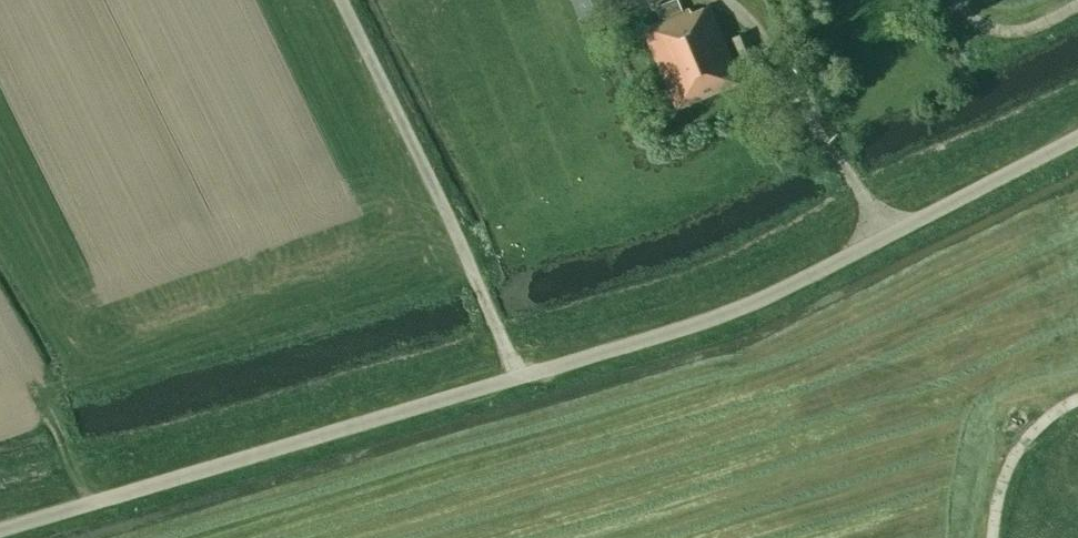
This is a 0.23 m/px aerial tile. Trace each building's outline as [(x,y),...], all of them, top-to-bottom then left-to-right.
[(610,5),(608,0),(571,0),(578,18),(610,5)] [(739,79),(708,5),(690,13),(688,8),(681,11),(676,0),(672,0),(655,7),(660,20),(641,28),(675,108),(739,79)] [(738,57),(753,51),(744,30),(729,36),(738,57)]
